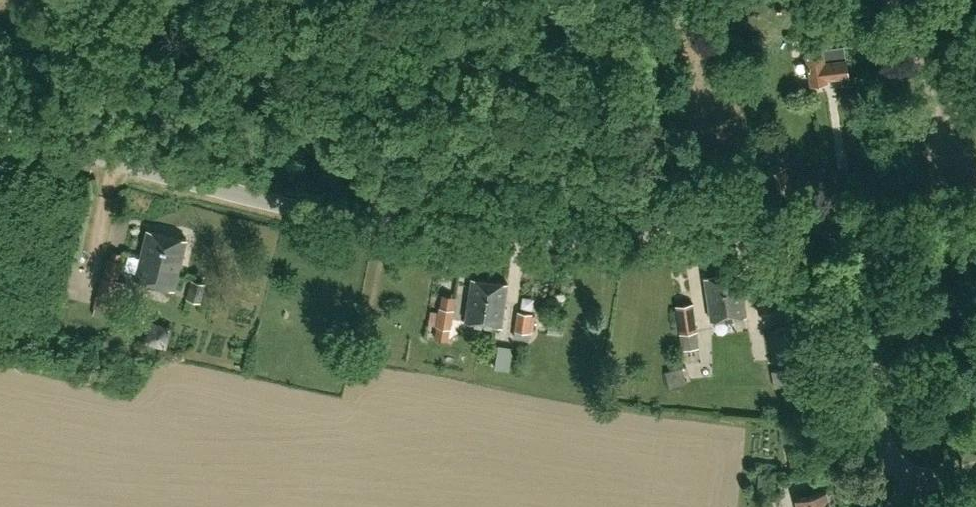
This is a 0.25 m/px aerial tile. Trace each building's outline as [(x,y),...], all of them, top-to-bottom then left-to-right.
[(849,74),(847,55),(846,55),(844,43),(804,49),(810,82),(836,78),(836,76),(849,74)] [(793,189),(784,168),(768,174),(777,196),(793,189)] [(173,288),(186,238),(147,228),(134,279),(173,288)] [(128,282),(118,279),(123,260),(120,260),(122,253),(112,250),(110,257),(107,256),(102,275),(101,275),(93,307),(121,314),(128,282)] [(741,270),(722,273),(729,317),(747,315),(741,270)] [(711,320),(729,317),(722,273),(705,276),(711,320)] [(465,321),(483,323),(489,279),(472,277),(465,321)] [(507,282),(489,279),(483,323),(501,326),(507,282)] [(200,301),(204,283),(191,280),(187,298),(200,301)] [(695,304),(677,306),(682,349),(700,347),(695,304)] [(448,328),(453,308),(439,305),(436,326),(448,328)] [(528,332),(532,313),(518,311),(515,330),(528,332)] [(149,342),(166,346),(170,329),(153,325),(149,342)] [(559,326),(543,326),(543,338),(559,338),(559,326)] [(796,358),(792,335),(790,326),(768,331),(773,360),(796,358)] [(509,374),(509,350),(495,350),(494,374),(509,374)] [(815,380),(812,363),(772,370),(775,385),(815,380)] [(686,382),(682,368),(666,372),(670,386),(686,382)] [(797,506),(830,506),(825,490),(795,498),(797,506)]
